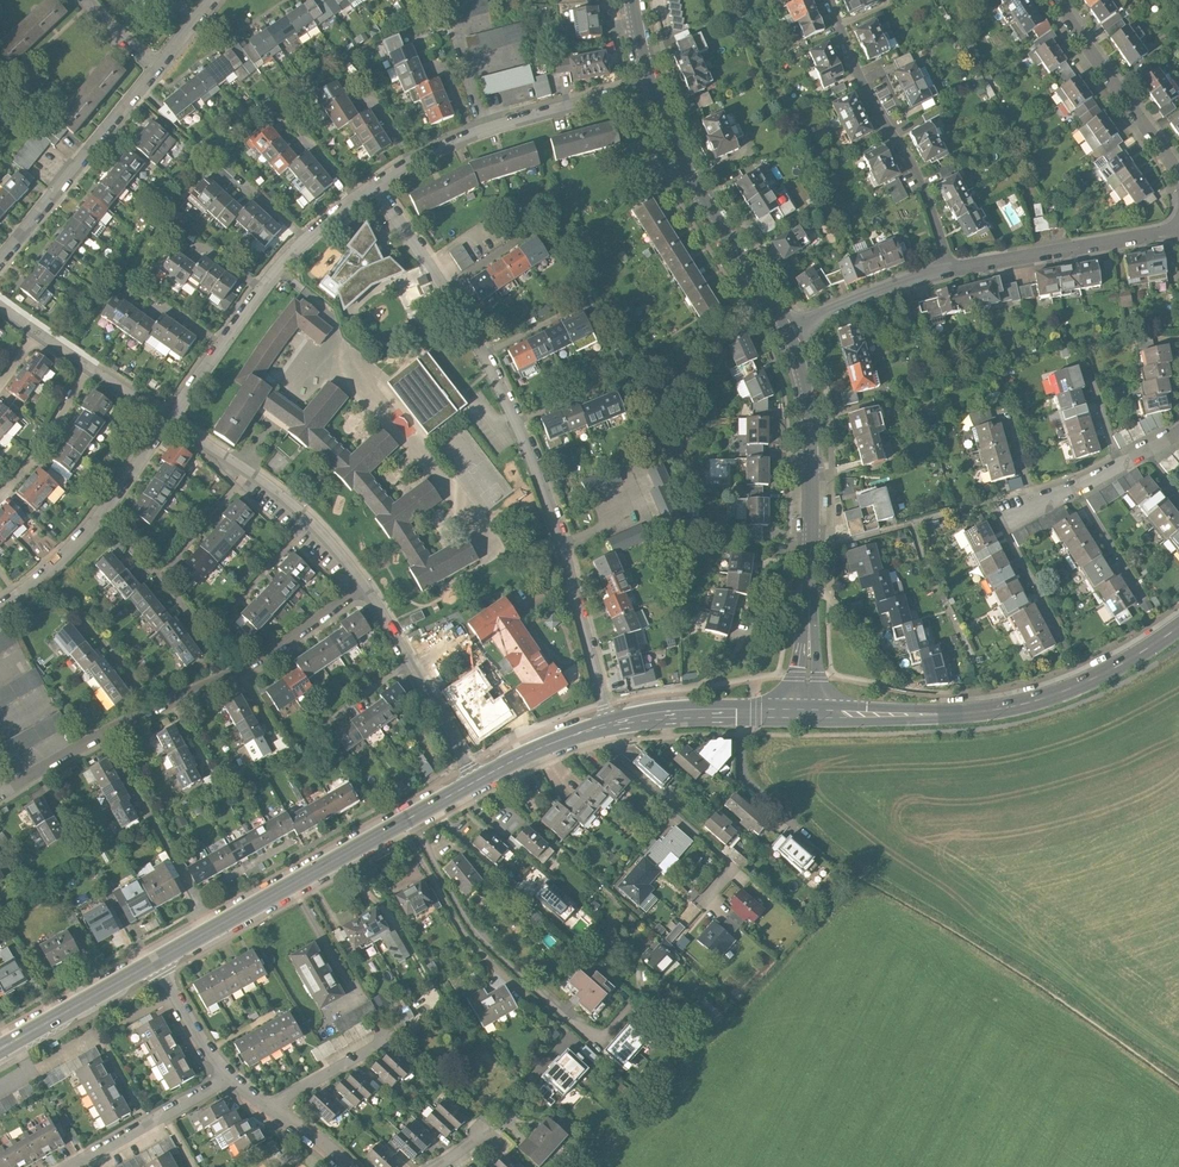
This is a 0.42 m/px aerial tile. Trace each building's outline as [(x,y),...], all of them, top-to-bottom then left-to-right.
[(55,0),(46,0),(22,22),(39,40),(67,13),(55,0)] [(175,18),(167,0),(160,0),(154,3),(161,23),(175,18)] [(310,3),(321,19),(330,13),(321,0),(315,0),(310,3)] [(330,13),(338,8),(333,0),(321,0),(330,13)] [(490,12),(487,0),(473,0),(443,7),(447,23),(490,12)] [(675,5),(678,6),(677,12),(680,13),(678,19),(681,20),(680,25),(691,28),(693,22),(691,21),(692,15),(689,15),(690,8),(688,8),(690,1),(687,1),(687,0),(677,0),(675,5)] [(787,4),(796,22),(799,20),(819,11),(814,0),(796,0),(787,4)] [(851,14),(879,1),(878,0),(845,0),(851,14)] [(1018,23),(1037,11),(1030,0),(1007,0),(1003,2),(1018,23)] [(1091,7),(1100,20),(1116,10),(1118,8),(1112,0),(1101,0),(1091,7)] [(310,3),(301,9),(311,25),(321,19),(310,3)] [(583,7),(574,8),(577,36),(603,33),(601,5),(590,6),(583,7)] [(302,31),(311,25),(301,9),(292,16),(302,31)] [(1116,10),(1100,20),(1111,36),(1127,26),(1116,10)] [(827,28),(819,11),(799,20),(807,37),(827,28)] [(1045,20),(1044,21),(1037,11),(1018,23),(1025,34),(1032,29),(1039,40),(1052,31),(1045,20)] [(292,16),(283,21),(294,37),(302,31),(292,16)] [(855,29),(862,45),(884,35),(877,19),(855,29)] [(285,43),(294,37),(283,21),(274,27),(285,43)] [(0,43),(0,57),(10,67),(39,40),(22,22),(0,43)] [(1120,50),(1141,36),(1131,22),(1127,26),(1111,36),(1120,50)] [(523,23),(467,39),(472,55),(528,39),(523,23)] [(274,27),(265,34),(276,49),(285,43),(274,27)] [(413,43),(407,29),(384,39),(390,52),(413,43)] [(688,31),(674,37),(678,45),(691,39),(688,31)] [(268,57),(266,56),(276,49),(265,34),(256,40),(257,42),(250,47),(260,62),(268,57)] [(862,45),(869,60),(891,51),(884,35),(862,45)] [(1150,50),(1141,36),(1120,50),(1130,64),(1143,56),(1150,50)] [(1034,51),(1042,61),(1059,49),(1051,38),(1034,51)] [(810,48),(817,67),(840,57),(832,39),(810,48)] [(247,42),(230,55),(242,70),(248,79),(264,67),(260,62),(250,47),(247,42)] [(673,53),(683,74),(706,63),(696,42),(673,53)] [(421,63),(413,43),(390,52),(398,73),(421,63)] [(1042,61),(1050,72),(1056,67),(1067,59),(1059,49),(1042,61)] [(1150,50),(1143,56),(1148,63),(1157,57),(1152,49),(1150,50)] [(610,73),(605,50),(551,62),(553,73),(572,69),(574,81),(610,73)] [(232,78),(242,70),(230,55),(220,63),(232,78)] [(108,57),(82,88),(100,104),(126,73),(108,57)] [(840,57),(817,67),(825,84),(847,74),(840,57)] [(1067,83),(1077,76),(1067,59),(1056,67),(1067,83)] [(220,63),(212,69),(224,84),(232,78),(220,63)] [(428,80),(421,63),(398,73),(405,90),(415,86),(428,80)] [(683,74),(693,95),(716,85),(706,63),(683,74)] [(915,63),(898,71),(907,89),(924,81),(915,63)] [(479,79),(483,94),(533,83),(532,78),(529,66),(479,79)] [(1143,79),(1152,92),(1170,79),(1161,66),(1143,79)] [(212,69),(202,77),(214,92),(224,84),(212,69)] [(547,74),(532,78),(533,83),(537,97),(552,94),(547,74)] [(415,86),(420,98),(444,89),(439,76),(428,80),(415,86)] [(1061,87),(1068,98),(1084,87),(1077,76),(1067,83),(1061,87)] [(202,77),(194,83),(206,98),(214,92),(202,77)] [(315,91),(322,104),(343,90),(336,78),(315,91)] [(1162,105),(1171,99),(1178,93),(1178,92),(1170,79),(1152,92),(1162,105)] [(924,81),(907,89),(915,108),(933,100),(924,81)] [(199,104),(206,98),(194,83),(187,89),(199,104)] [(857,87),(833,99),(843,121),(867,109),(857,87)] [(1068,98),(1075,108),(1078,105),(1091,97),(1084,87),(1068,98)] [(74,135),(100,104),(82,88),(55,119),(67,129),(74,135)] [(187,89),(171,101),(183,117),(199,104),(187,89)] [(420,98),(425,111),(449,101),(444,89),(420,98)] [(351,103),(343,90),(322,104),(330,116),(351,103)] [(710,90),(696,97),(701,107),(715,101),(710,90)] [(1104,114),(1091,97),(1078,105),(1091,123),(1104,114)] [(1158,108),(1164,116),(1177,107),(1171,99),(1162,105),(1158,108)] [(425,111),(431,124),(454,114),(449,101),(425,111)] [(359,115),(351,103),(330,116),(338,128),(348,122),(359,115)] [(702,118),(710,135),(731,125),(723,107),(702,118)] [(377,120),(370,108),(359,115),(348,122),(355,133),(377,120)] [(877,130),(867,109),(843,121),(853,142),(877,130)] [(1091,123),(1088,126),(1094,135),(1111,123),(1104,114),(1091,123)] [(583,128),(551,137),(558,160),(621,141),(614,118),(583,128)] [(58,139),(67,129),(55,119),(47,130),(58,139)] [(159,119),(149,132),(164,145),(175,132),(159,119)] [(384,131),(377,120),(355,133),(362,144),(384,131)] [(934,121),(910,134),(918,148),(941,136),(934,121)] [(1111,123),(1094,135),(1101,144),(1117,133),(1111,123)] [(742,146),(731,125),(710,135),(708,136),(708,140),(716,158),(742,146)] [(252,143),(261,154),(281,137),(272,127),(252,143)] [(13,159),(29,172),(51,143),(35,131),(13,159)] [(391,142),(384,131),(362,144),(369,156),(391,142)] [(164,145),(149,132),(140,144),(155,156),(164,145)] [(183,138),(175,132),(164,145),(155,156),(164,162),(183,138)] [(941,136),(918,148),(925,162),(949,150),(941,136)] [(270,164),(289,148),(281,137),(261,154),(270,164)] [(471,161),(472,165),(479,183),(541,165),(535,142),(503,151),(471,161)] [(864,155),(872,170),(894,158),(886,144),(864,155)] [(298,158),(289,148),(270,164),(279,174),(289,166),(298,158)] [(136,149),(127,160),(143,174),(153,163),(136,149)] [(297,176),(316,161),(307,150),(298,158),(289,166),(297,176)] [(1126,151),(1108,163),(1116,174),(1133,161),(1126,151)] [(901,173),(894,158),(872,170),(879,184),(901,173)] [(127,160),(117,172),(134,186),(143,174),(127,160)] [(325,171),(316,161),(297,176),(306,187),(325,171)] [(1133,161),(1116,174),(1122,184),(1140,171),(1133,161)] [(441,179),(411,194),(421,215),(481,187),(479,183),(472,165),(441,179)] [(325,171),(306,187),(315,197),(333,181),(325,171)] [(757,171),(735,185),(747,202),(768,188),(757,171)] [(1122,184),(1129,194),(1147,181),(1140,171),(1122,184)] [(30,185),(16,172),(4,184),(18,197),(30,185)] [(117,172),(108,183),(125,197),(134,186),(117,172)] [(957,176),(939,186),(949,203),(967,193),(957,176)] [(213,211),(230,192),(220,183),(218,184),(212,179),(195,199),(211,213),(213,211)] [(1147,181),(1129,194),(1136,204),(1154,191),(1147,181)] [(108,183),(99,194),(116,208),(125,197),(108,183)] [(905,183),(891,189),(896,202),(910,196),(905,183)] [(4,184),(0,189),(0,203),(7,210),(18,197),(4,184)] [(768,188),(747,202),(757,219),(779,205),(768,188)] [(230,192),(213,211),(224,220),(240,201),(230,192)] [(967,193),(949,203),(958,220),(976,211),(967,193)] [(99,194),(90,206),(107,219),(116,208),(99,194)] [(650,199),(631,212),(645,233),(664,220),(663,218),(650,199)] [(251,210),(240,201),(224,220),(234,229),(241,220),(251,210)] [(1037,215),(1045,214),(1043,201),(1035,202),(1037,215)] [(258,202),(251,210),(241,220),(252,229),(268,211),(258,202)] [(90,206),(81,217),(98,231),(107,219),(90,206)] [(278,220),(268,211),(252,229),(262,238),(278,220)] [(976,211),(958,220),(966,236),(984,226),(976,211)] [(1056,215),(1035,217),(1036,229),(1057,227),(1056,215)] [(1077,215),(1063,225),(1068,231),(1081,222),(1077,215)] [(81,217),(73,227),(89,241),(98,231),(81,217)] [(289,229),(278,220),(262,238),(272,248),(289,229)] [(664,220),(645,233),(659,253),(678,241),(676,239),(664,220)] [(354,251),(330,278),(341,286),(338,289),(344,309),(371,285),(404,272),(389,257),(384,260),(373,242),(376,240),(367,223),(348,247),(354,251)] [(73,227),(63,239),(80,253),(89,241),(73,227)] [(791,229),(771,240),(783,261),(803,249),(798,242),(806,237),(800,227),(793,231),(791,229)] [(812,235),(804,241),(808,247),(816,241),(812,235)] [(518,247),(532,267),(548,255),(534,236),(518,247)] [(63,239),(53,251),(70,264),(80,253),(63,239)] [(898,240),(878,247),(886,268),(906,261),(904,256),(899,243),(898,240)] [(678,241),(659,253),(673,274),(691,262),(689,258),(678,241)] [(904,241),(899,243),(904,256),(909,254),(904,241)] [(463,243),(449,252),(461,271),(475,262),(463,243)] [(1162,245),(1143,248),(1147,278),(1166,275),(1162,245)] [(502,259),(516,278),(532,267),(518,247),(502,259)] [(878,247),(858,255),(866,276),(886,268),(878,247)] [(1143,248),(1124,251),(1128,281),(1147,278),(1143,248)] [(179,279),(194,258),(183,250),(168,271),(179,279)] [(53,251),(44,262),(61,276),(70,264),(53,251)] [(840,269),(824,275),(829,285),(844,279),(845,283),(866,276),(858,255),(837,262),(840,269)] [(212,256),(205,266),(197,277),(208,284),(223,264),(212,256)] [(205,266),(194,258),(179,279),(190,286),(197,277),(205,266)] [(502,259),(486,270),(500,290),(516,278),(502,259)] [(1099,260),(1078,263),(1082,288),(1103,284),(1099,260)] [(44,262),(35,274),(52,287),(61,276),(44,262)] [(691,262),(673,274),(686,295),(705,283),(703,279),(691,262)] [(1078,263),(1056,266),(1060,291),(1082,288),(1078,263)] [(233,271),(223,264),(208,284),(219,292),(233,271)] [(829,285),(824,275),(817,265),(796,277),(808,297),(829,285)] [(1056,266),(1035,269),(1037,283),(1039,294),(1060,291),(1056,266)] [(484,301),(500,290),(486,270),(470,281),(484,301)] [(245,280),(233,271),(219,292),(230,300),(237,290),(245,280)] [(43,299),(52,287),(35,274),(26,285),(43,299)] [(995,280),(976,284),(980,307),(1000,303),(999,300),(997,286),(995,280)] [(1018,286),(1017,282),(997,286),(999,300),(1021,297),(1018,286)] [(705,283),(686,295),(700,316),(719,304),(717,301),(705,283)] [(1034,298),(1031,283),(1018,286),(1021,297),(1022,301),(1034,298)] [(976,284),(956,287),(961,311),(980,307),(976,284)] [(956,287),(937,291),(938,297),(933,298),(936,310),(941,309),(942,314),(961,311),(956,287)] [(244,295),(237,290),(230,300),(227,304),(234,309),(244,295)] [(129,329),(142,308),(130,300),(130,301),(121,296),(108,316),(129,329)] [(289,337),(297,327),(319,343),(332,326),(316,314),(318,310),(301,298),(299,301),(293,296),(242,369),(251,374),(260,380),(289,337)] [(921,313),(936,310),(933,298),(919,301),(921,313)] [(153,315),(142,308),(129,329),(139,336),(153,315)] [(582,312),(561,322),(572,343),(575,351),(596,340),(582,312)] [(170,313),(164,322),(156,334),(168,342),(182,321),(170,313)] [(164,322),(153,315),(139,336),(150,343),(156,334),(164,322)] [(194,328),(182,321),(168,342),(180,350),(194,328)] [(863,321),(841,328),(847,349),(870,342),(863,321)] [(542,332),(553,353),(572,343),(561,322),(542,332)] [(692,333),(703,353),(718,344),(707,325),(692,333)] [(204,335),(194,328),(180,350),(191,356),(204,335)] [(767,356),(756,331),(735,339),(746,365),(767,356)] [(525,341),(536,362),(553,353),(542,332),(525,341)] [(525,341),(507,350),(518,371),(536,362),(525,341)] [(877,364),(870,342),(847,349),(854,371),(877,364)] [(1175,345),(1150,349),(1154,366),(1175,362),(1178,362),(1175,345)] [(40,352),(26,372),(43,383),(57,364),(40,352)] [(427,352),(386,383),(426,436),(467,404),(427,352)] [(1178,377),(1175,362),(1154,366),(1151,367),(1153,382),(1175,378),(1178,377)] [(883,386),(877,364),(854,371),(861,393),(883,386)] [(1084,367),(1061,374),(1067,394),(1087,389),(1090,387),(1084,367)] [(781,390),(770,369),(751,378),(763,400),(776,393),(781,390)] [(43,383),(26,372),(12,391),(29,403),(43,383)] [(251,374),(211,433),(233,448),(260,409),(274,418),(289,428),(287,432),(305,447),(308,445),(335,471),(333,473),(350,491),(353,489),(376,516),(373,518),(389,538),(391,536),(415,567),(410,569),(424,591),(478,560),(466,540),(432,555),(408,524),(444,502),(426,479),(395,501),(370,474),(398,446),(380,428),(351,454),(323,429),(349,397),(326,382),(300,413),(285,402),(270,392),(272,389),(260,380),(251,374)] [(1177,392),(1175,378),(1153,382),(1149,383),(1152,397),(1174,393),(1177,392)] [(743,397),(753,394),(748,379),(738,382),(743,397)] [(842,393),(846,405),(861,399),(857,388),(842,393)] [(1063,396),(1067,411),(1091,404),(1087,389),(1067,394),(1063,396)] [(87,406),(92,410),(106,420),(118,404),(99,390),(87,406)] [(599,399),(608,420),(627,412),(619,391),(599,399)] [(776,416),(776,393),(763,400),(759,404),(759,411),(762,411),(761,416),(776,416)] [(1178,410),(1174,393),(1152,397),(1150,398),(1153,415),(1158,414),(1169,412),(1178,410)] [(608,420),(599,399),(580,407),(588,425),(589,428),(608,420)] [(0,405),(0,422),(12,433),(24,419),(3,401),(0,405)] [(563,410),(571,431),(588,425),(580,407),(579,403),(563,410)] [(1096,420),(1091,404),(1067,411),(1072,427),(1096,420)] [(882,406),(856,412),(863,438),(884,433),(888,432),(882,406)] [(80,426),(99,440),(111,424),(106,420),(92,410),(80,426)] [(563,410),(542,418),(551,440),(571,431),(563,410)] [(1171,423),(1169,412),(1158,414),(1121,434),(1127,446),(1171,423)] [(761,416),(756,417),(756,445),(771,444),(776,444),(776,416),(761,416)] [(1072,427),(1077,442),(1101,435),(1096,420),(1072,427)] [(0,422),(0,445),(1,446),(12,433),(0,422)] [(995,424),(982,427),(987,448),(1011,442),(1006,425),(996,427),(995,424)] [(80,426),(68,443),(87,456),(99,440),(80,426)] [(884,433),(863,438),(869,466),(891,461),(884,433)] [(1105,451),(1101,435),(1077,442),(1081,458),(1105,451)] [(1016,459),(1011,442),(987,448),(992,465),(1016,459)] [(87,456),(68,443),(56,459),(75,473),(87,456)] [(171,444),(159,462),(164,465),(179,475),(191,458),(171,444)] [(771,444),(756,445),(756,457),(771,457),(771,444)] [(679,481),(662,447),(649,453),(666,487),(672,484),(679,481)] [(1166,460),(1175,472),(1178,469),(1178,450),(1166,460)] [(771,457),(756,457),(756,485),(771,485),(776,485),(776,457),(771,457)] [(1020,475),(1016,459),(992,465),(996,482),(1020,475)] [(164,465),(152,481),(172,494),(183,477),(179,475),(164,465)] [(1151,476),(1144,466),(1093,497),(1101,511),(1136,489),(1151,476)] [(33,480),(53,498),(64,486),(44,467),(33,480)] [(611,467),(580,480),(586,495),(617,482),(611,467)] [(1136,489),(1146,501),(1164,487),(1154,475),(1151,476),(1136,489)] [(53,498),(33,480),(21,492),(41,510),(53,498)] [(172,494),(152,481),(141,498),(160,511),(172,494)] [(688,516),(672,484),(666,487),(659,490),(675,522),(688,516)] [(771,496),(771,485),(756,485),(756,496),(771,496)] [(893,487),(865,493),(866,499),(868,506),(875,504),(879,520),(890,517),(899,515),(893,487)] [(1173,499),(1164,487),(1146,501),(1155,513),(1173,499)] [(776,496),(771,496),(756,496),(756,524),(771,524),(776,524),(776,496)] [(141,498),(131,513),(150,526),(160,511),(141,498)] [(1165,525),(1178,514),(1178,506),(1173,499),(1155,513),(1165,525)] [(727,501),(727,515),(736,516),(737,501),(727,501)] [(225,521),(238,532),(251,517),(235,502),(221,517),(225,521)] [(16,534),(29,522),(11,503),(0,513),(0,517),(16,534)] [(1063,505),(1011,534),(1018,546),(1053,527),(1069,517),(1063,505)] [(1053,527),(1061,540),(1088,523),(1080,510),(1069,517),(1053,527)] [(1165,525),(1175,537),(1178,535),(1178,534),(1178,514),(1165,525)] [(870,530),(867,516),(854,519),(857,533),(870,530)] [(16,534),(0,517),(0,542),(4,546),(16,534)] [(993,529),(988,519),(964,531),(971,546),(995,533),(993,529)] [(212,535),(229,550),(242,536),(238,532),(225,521),(212,535)] [(1096,536),(1088,523),(1061,540),(1069,552),(1096,536)] [(606,539),(613,554),(616,553),(647,539),(641,524),(606,539)] [(771,538),(771,524),(756,524),(756,538),(771,538)] [(999,541),(995,533),(971,546),(978,560),(1002,548),(999,541)] [(229,550),(212,535),(199,550),(215,565),(229,550)] [(1069,552),(1077,565),(1104,548),(1096,536),(1069,552)] [(860,562),(864,576),(885,570),(884,566),(877,541),(848,550),(851,561),(859,558),(860,562)] [(1006,555),(1002,548),(978,560),(985,574),(1009,562),(1006,555)] [(1112,561),(1104,548),(1077,565),(1085,578),(1112,561)] [(180,571),(197,586),(215,565),(199,550),(180,571)] [(741,551),(736,570),(757,575),(762,556),(741,551)] [(593,561),(601,580),(623,571),(616,553),(613,554),(593,561)] [(126,571),(111,554),(96,567),(111,584),(126,571)] [(277,570),(279,572),(294,585),(308,570),(291,554),(277,570)] [(1120,574),(1112,561),(1085,578),(1093,590),(1097,588),(1120,574)] [(1013,569),(1009,562),(985,574),(992,588),(1016,576),(1013,569)] [(862,588),(872,585),(873,589),(876,602),(895,597),(894,593),(887,569),(885,570),(864,576),(859,577),(862,588)] [(736,570),(732,589),(746,593),(752,595),(757,575),(736,570)] [(141,588),(126,571),(111,584),(126,601),(129,598),(141,588)] [(623,571),(601,580),(608,598),(625,591),(630,589),(623,571)] [(279,572),(267,586),(284,602),(297,588),(294,585),(279,572)] [(1097,588),(1106,602),(1128,588),(1120,574),(1097,588)] [(1020,582),(1016,576),(992,588),(999,602),(1024,590),(1020,582)] [(158,603),(143,586),(141,588),(129,598),(143,616),(158,603)] [(267,586),(253,602),(270,617),(284,602),(267,586)] [(732,589),(724,587),(719,608),(741,614),(746,593),(732,589)] [(1137,602),(1128,588),(1106,602),(1114,616),(1137,602)] [(1027,597),(1024,590),(999,602),(1006,616),(1011,614),(1031,604),(1027,597)] [(612,618),(633,609),(625,591),(608,598),(603,600),(612,618)] [(890,618),(893,628),(912,623),(911,619),(904,594),(895,597),(876,602),(880,616),(889,614),(890,618)] [(505,599),(468,624),(482,644),(492,638),(506,658),(501,662),(508,673),(515,668),(526,683),(516,690),(530,710),(566,685),(553,665),(549,667),(534,645),(532,647),(515,622),(518,619),(505,599)] [(1011,614),(1018,628),(1045,615),(1042,608),(1038,600),(1031,604),(1011,614)] [(270,617),(253,602),(239,617),(256,632),(270,617)] [(172,621),(158,603),(143,616),(157,633),(159,631),(172,621)] [(736,633),(741,614),(719,608),(714,628),(736,633)] [(633,609),(612,618),(621,636),(635,633),(634,630),(641,627),(633,609)] [(344,623),(346,627),(357,643),(372,633),(359,613),(344,623)] [(1018,628),(1026,643),(1053,630),(1049,622),(1045,615),(1018,628)] [(175,619),(172,621),(159,631),(173,649),(188,637),(175,619)] [(923,620),(912,623),(893,628),(897,643),(907,640),(908,643),(910,652),(919,650),(930,647),(930,643),(923,620)] [(85,643),(70,626),(56,638),(70,655),(85,643)] [(25,641),(17,627),(0,636),(0,655),(25,641)] [(346,627),(329,638),(341,657),(359,646),(357,643),(346,627)] [(1026,643),(1033,658),(1060,644),(1056,637),(1053,630),(1026,643)] [(618,659),(640,653),(635,633),(621,636),(612,638),(618,659)] [(202,656),(188,637),(173,649),(186,667),(202,656)] [(329,638),(311,650),(324,669),(341,657),(329,638)] [(0,655),(0,674),(33,656),(25,641),(0,655)] [(100,660),(85,643),(70,655),(85,673),(87,670),(100,661),(100,660)] [(930,647),(919,650),(910,652),(914,665),(923,663),(924,667),(927,679),(941,676),(948,674),(946,669),(940,644),(930,647)] [(307,680),(324,669),(311,650),(294,661),(299,669),(307,680)] [(640,653),(618,659),(623,679),(645,673),(640,653)] [(116,676),(103,658),(100,660),(100,661),(87,670),(101,688),(116,676)] [(299,669),(282,680),(297,701),(313,690),(307,680),(299,669)] [(48,685),(40,671),(0,692),(0,710),(48,685)] [(488,689),(479,675),(470,680),(468,677),(448,691),(455,701),(452,703),(460,716),(463,713),(470,723),(467,725),(475,738),(482,733),(484,736),(510,719),(507,714),(510,712),(501,699),(493,705),(484,692),(488,689)] [(130,694),(122,684),(116,676),(101,688),(115,706),(130,694)] [(927,679),(929,686),(942,683),(941,676),(927,679)] [(282,680),(265,691),(279,712),(297,701),(282,680)] [(398,683),(381,695),(384,699),(396,714),(412,702),(398,683)] [(0,710),(0,728),(55,699),(48,685),(0,710)] [(241,696),(224,706),(235,726),(253,716),(241,696)] [(368,710),(381,728),(397,717),(396,714),(384,699),(368,710)] [(381,728),(368,710),(351,722),(364,740),(381,728)] [(9,762),(71,729),(63,715),(1,748),(9,762)] [(253,716),(235,726),(246,745),(262,737),(264,736),(253,716)] [(364,740),(351,722),(335,734),(348,752),(364,740)] [(175,725),(156,735),(177,775),(194,767),(196,766),(175,725)] [(286,735),(273,741),(280,755),(292,749),(286,735)] [(262,737),(246,745),(237,751),(246,767),(271,753),(262,737)] [(710,741),(693,751),(709,765),(703,772),(711,777),(715,772),(717,773),(734,753),(736,750),(730,745),(730,741),(723,741),(723,740),(722,739),(721,738),(720,738),(719,738),(718,739),(717,739),(717,740),(716,741),(710,741)] [(709,765),(693,751),(687,745),(673,760),(695,780),(703,772),(709,765)] [(428,775),(437,769),(424,749),(415,755),(428,775)] [(662,787),(672,776),(643,750),(633,762),(662,787)] [(119,779),(108,759),(90,768),(101,788),(119,779)] [(610,762),(595,779),(612,794),(616,798),(631,781),(610,762)] [(177,775),(175,776),(182,790),(200,780),(194,767),(177,775)] [(592,776),(565,806),(581,820),(585,824),(612,794),(595,779),(592,776)] [(130,799),(119,779),(101,788),(112,808),(124,802),(130,799)] [(347,785),(327,796),(337,813),(356,802),(347,785)] [(768,823),(735,794),(725,805),(743,820),(740,824),(748,831),(751,828),(758,834),(768,823)] [(327,796),(308,808),(317,824),(337,813),(327,796)] [(54,817),(42,797),(23,808),(35,828),(54,817)] [(135,822),(124,802),(112,808),(107,811),(118,831),(135,822)] [(560,802),(543,820),(564,839),(581,820),(565,806),(560,802)] [(308,808),(288,818),(288,819),(295,830),(297,836),(317,824),(308,808)] [(285,813),(266,824),(275,841),(295,830),(288,819),(288,818),(285,813)] [(715,813),(704,826),(726,845),(730,849),(732,847),(742,836),(730,826),(732,823),(722,815),(720,817),(715,813)] [(66,838),(54,817),(35,828),(47,848),(66,838)] [(266,824),(246,836),(256,852),(275,841),(266,824)] [(528,826),(515,840),(522,846),(537,859),(548,846),(549,845),(528,826)] [(658,841),(644,857),(662,872),(664,874),(693,841),(676,826),(666,837),(665,836),(664,835),(658,841)] [(487,830),(473,846),(497,867),(504,859),(501,856),(508,849),(487,830)] [(782,834),(767,850),(777,859),(781,854),(802,872),(803,872),(808,876),(818,864),(814,859),(815,857),(790,834),(786,838),(782,834)] [(256,852),(246,836),(227,847),(237,863),(256,852)] [(515,840),(511,836),(507,842),(517,851),(522,846),(515,840)] [(639,852),(644,857),(658,841),(655,838),(653,836),(639,852)] [(213,854),(229,844),(224,837),(208,847),(213,854)] [(726,845),(721,851),(742,869),(749,861),(732,847),(730,849),(726,845)] [(554,852),(548,846),(537,859),(543,864),(554,852)] [(227,847),(208,858),(217,874),(237,863),(227,847)] [(162,863),(172,881),(179,877),(165,852),(158,856),(162,863)] [(462,853),(443,868),(466,897),(484,882),(462,853)] [(644,857),(618,887),(647,912),(658,899),(651,893),(655,889),(650,884),(651,884),(656,877),(662,872),(644,857)] [(208,858),(188,869),(197,886),(217,874),(208,858)] [(155,871),(139,881),(155,909),(180,895),(172,881),(162,863),(153,868),(155,871)] [(549,879),(544,884),(560,898),(565,893),(549,879)] [(130,923),(155,909),(139,881),(114,895),(130,923)] [(420,882),(396,895),(406,914),(431,901),(425,891),(420,882)] [(560,898),(544,884),(533,896),(563,923),(574,911),(560,898)] [(431,887),(425,891),(431,901),(436,909),(441,906),(437,900),(438,900),(431,887)] [(692,887),(686,894),(694,900),(700,893),(692,887)] [(730,908),(734,911),(745,921),(747,919),(748,920),(753,924),(765,909),(742,889),(740,890),(729,903),(732,905),(730,908)] [(117,931),(104,907),(85,918),(94,935),(98,942),(117,931)] [(376,909),(360,918),(371,937),(387,928),(376,909)] [(734,911),(721,927),(727,933),(730,929),(735,933),(745,921),(734,911)] [(360,918),(343,927),(345,930),(349,937),(354,946),(371,937),(360,918)] [(679,922),(665,938),(670,943),(685,927),(682,924),(679,922)] [(714,922),(698,941),(720,959),(736,940),(727,933),(721,927),(714,922)] [(659,923),(654,929),(661,935),(666,929),(659,923)] [(388,930),(387,928),(371,937),(374,943),(381,938),(396,964),(409,956),(392,927),(388,930)] [(51,941),(63,962),(85,950),(73,929),(51,941)] [(339,929),(332,933),(339,945),(345,941),(345,939),(349,937),(345,930),(340,932),(339,929)] [(660,943),(656,940),(651,946),(643,954),(649,960),(647,963),(665,980),(681,963),(670,952),(673,948),(664,939),(660,943)] [(16,947),(20,954),(22,959),(31,954),(25,942),(16,947)] [(343,996),(314,945),(291,958),(307,987),(320,1009),(343,996)] [(266,975),(253,951),(241,958),(254,982),(266,975)] [(33,977),(22,959),(20,954),(0,966),(0,970),(13,992),(21,987),(20,985),(33,977)] [(254,982),(241,958),(229,965),(242,988),(254,982)] [(242,988),(229,965),(217,971),(230,995),(242,988)] [(230,995),(217,971),(205,978),(218,1002),(230,995)] [(580,971),(568,983),(574,988),(570,992),(574,997),(572,999),(574,1001),(590,1015),(593,1012),(597,1016),(605,1006),(601,1003),(614,989),(597,973),(590,981),(580,971)] [(205,978),(193,985),(206,1009),(218,1002),(205,978)] [(483,989),(466,998),(483,1027),(517,1007),(505,986),(487,996),(483,989)] [(705,1000),(697,1009),(715,1025),(723,1017),(705,1000)] [(370,1001),(333,1022),(340,1035),(365,1020),(378,1013),(370,1001)] [(392,1005),(378,1013),(385,1025),(391,1022),(397,1032),(406,1027),(404,1023),(414,1018),(407,1005),(395,1012),(392,1005)] [(289,1012),(278,1018),(293,1044),(303,1037),(289,1012)] [(128,1028),(131,1034),(135,1031),(154,1021),(150,1015),(128,1028)] [(135,1031),(142,1043),(168,1029),(161,1017),(154,1021),(135,1031)] [(278,1018),(267,1024),(282,1050),(293,1044),(278,1018)] [(372,1032),(365,1020),(340,1035),(311,1051),(318,1063),(372,1032)] [(267,1024),(256,1031),(271,1056),(282,1050),(267,1024)] [(630,1024),(605,1051),(627,1071),(633,1064),(630,1062),(643,1048),(646,1050),(651,1043),(630,1024)] [(174,1041),(168,1029),(142,1043),(149,1055),(174,1041)] [(256,1031),(245,1037),(260,1063),(271,1056),(256,1031)] [(245,1037),(234,1043),(236,1046),(241,1055),(249,1069),(260,1063),(245,1037)] [(181,1053),(174,1041),(149,1055),(156,1067),(181,1053)] [(236,1046),(229,1050),(235,1061),(239,1059),(237,1057),(241,1055),(236,1046)] [(586,1046),(580,1051),(594,1064),(599,1059),(586,1046)] [(95,1048),(42,1077),(49,1089),(75,1074),(101,1059),(95,1048)] [(569,1049),(555,1063),(576,1083),(590,1069),(582,1061),(585,1058),(579,1053),(576,1056),(569,1049)] [(156,1067),(162,1079),(188,1065),(181,1053),(156,1067)] [(392,1053),(383,1062),(400,1077),(403,1080),(411,1071),(392,1053)] [(75,1074),(82,1085),(107,1070),(101,1059),(75,1074)] [(380,1059),(372,1068),(391,1087),(400,1077),(383,1062),(380,1059)] [(563,1097),(576,1083),(555,1063),(542,1077),(550,1085),(548,1087),(553,1092),(556,1090),(563,1097)] [(194,1077),(188,1065),(162,1079),(169,1091),(194,1077)] [(113,1081),(107,1070),(82,1085),(88,1095),(113,1081)] [(355,1074),(346,1083),(363,1099),(366,1102),(374,1093),(355,1074)] [(0,1101),(0,1116),(43,1091),(36,1080),(0,1101)] [(88,1095),(94,1106),(119,1092),(113,1081),(88,1095)] [(344,1081),(335,1090),(344,1098),(353,1107),(354,1108),(363,1099),(346,1083),(344,1081)] [(540,1089),(536,1093),(550,1107),(555,1102),(551,1098),(555,1094),(553,1092),(548,1087),(544,1084),(540,1089)] [(94,1106),(100,1117),(125,1103),(119,1092),(94,1106)] [(340,1113),(320,1093),(311,1102),(316,1107),(315,1108),(329,1123),(340,1113)] [(230,1097),(204,1112),(211,1124),(216,1121),(237,1109),(230,1097)] [(344,1098),(339,1103),(349,1111),(353,1107),(344,1098)] [(443,1100),(435,1109),(455,1129),(457,1131),(465,1122),(443,1100)] [(131,1114),(125,1103),(100,1117),(106,1128),(131,1114)] [(242,1107),(237,1109),(216,1121),(223,1133),(229,1130),(249,1119),(242,1107)] [(435,1109),(426,1119),(446,1138),(455,1129),(435,1109)] [(56,1116),(44,1123),(59,1149),(71,1142),(56,1116)] [(254,1116),(249,1119),(229,1130),(235,1141),(240,1139),(260,1127),(254,1116)] [(552,1152),(567,1136),(555,1125),(549,1119),(534,1134),(519,1150),(537,1166),(538,1166),(552,1152)] [(561,1119),(555,1125),(567,1136),(573,1130),(561,1119)] [(410,1122),(402,1131),(421,1150),(424,1153),(432,1143),(410,1122)] [(44,1123),(31,1130),(46,1156),(59,1149),(44,1123)] [(266,1124),(260,1127),(240,1139),(247,1151),(273,1137),(266,1124)] [(193,1133),(195,1142),(211,1138),(214,1151),(221,1150),(215,1127),(193,1133)] [(31,1130),(19,1137),(34,1163),(46,1156),(31,1130)] [(402,1131),(393,1141),(412,1159),(421,1150),(402,1131)] [(6,1144),(20,1166),(26,1166),(34,1163),(19,1137),(6,1144)] [(119,1166),(144,1166),(146,1166),(169,1154),(177,1149),(171,1138),(119,1166)] [(0,1147),(0,1161),(3,1166),(20,1166),(6,1144),(0,1147)] [(366,1156),(378,1166),(398,1166),(399,1166),(391,1159),(381,1150),(376,1146),(366,1156)] [(385,1146),(381,1150),(391,1159),(395,1155),(385,1146)] [(146,1166),(172,1166),(175,1165),(169,1154),(146,1166)] [(494,1165),(496,1166),(515,1166),(503,1156),(494,1165)]
